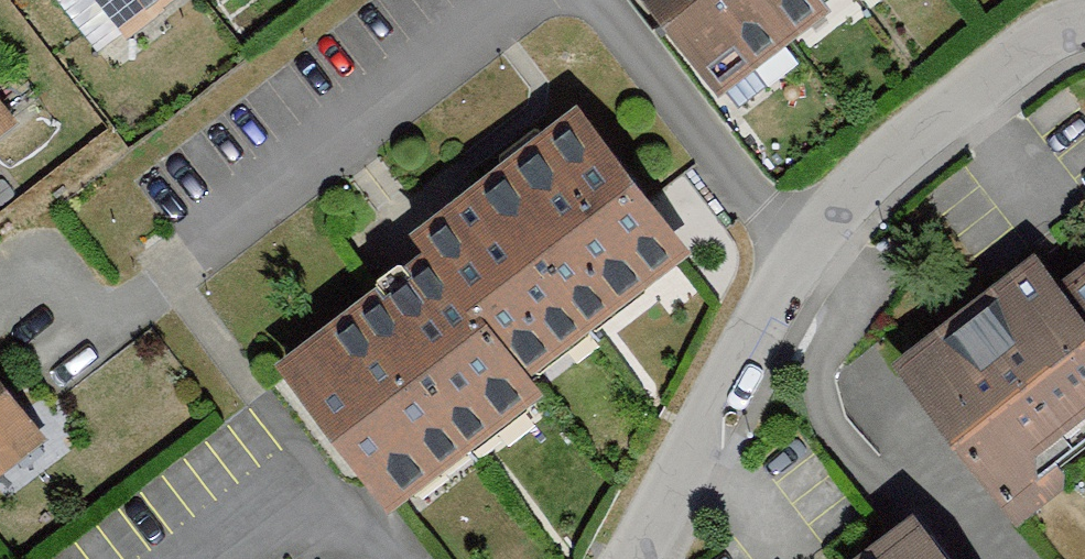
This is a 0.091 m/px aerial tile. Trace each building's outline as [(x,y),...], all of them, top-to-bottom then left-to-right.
[(128,49),(195,0),(91,0),(128,49)] [(730,107),(868,6),(864,0),(650,0),(730,107)] [(868,6),(880,23),(910,0),(864,0),(868,6)] [(13,133),(0,116),(0,144),(13,133)] [(445,270),(537,393),(703,269),(591,132),(430,249),(445,270)] [(445,270),(294,382),(395,518),(547,406),(537,393),(445,270)] [(920,381),(1033,529),(1084,489),(1084,308),(1080,312),(1054,279),(920,381)] [(45,456),(0,396),(0,490),(45,456)] [(928,544),(909,558),(939,558),(928,544)]
